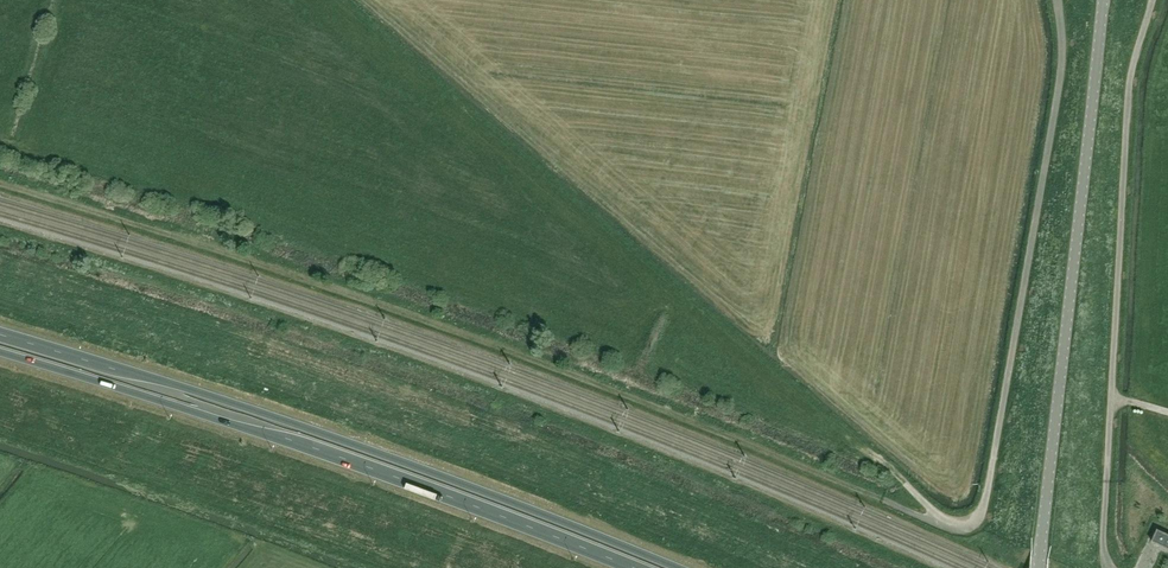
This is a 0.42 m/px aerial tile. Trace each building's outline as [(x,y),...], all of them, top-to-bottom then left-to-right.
[(1153,540),(1167,547),(1167,533),(1158,528),(1153,540)]
